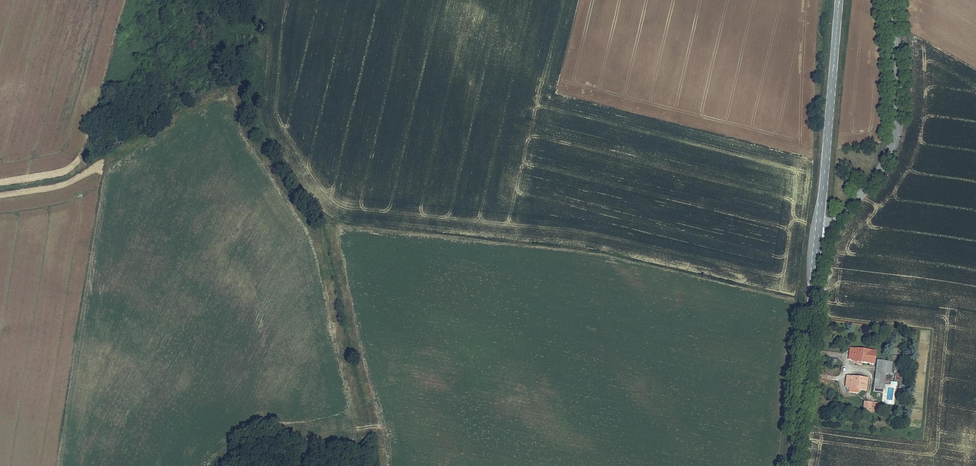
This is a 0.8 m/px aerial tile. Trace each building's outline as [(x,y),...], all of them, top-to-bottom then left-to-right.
[(876,350),(852,348),(850,358),(855,358),(855,360),(875,362),(876,350)] [(893,361),(879,359),(876,386),(885,387),(887,375),(892,375),(893,361)] [(868,378),(849,375),(847,386),(852,386),(852,391),(858,392),(858,388),(866,390),(868,378)]
